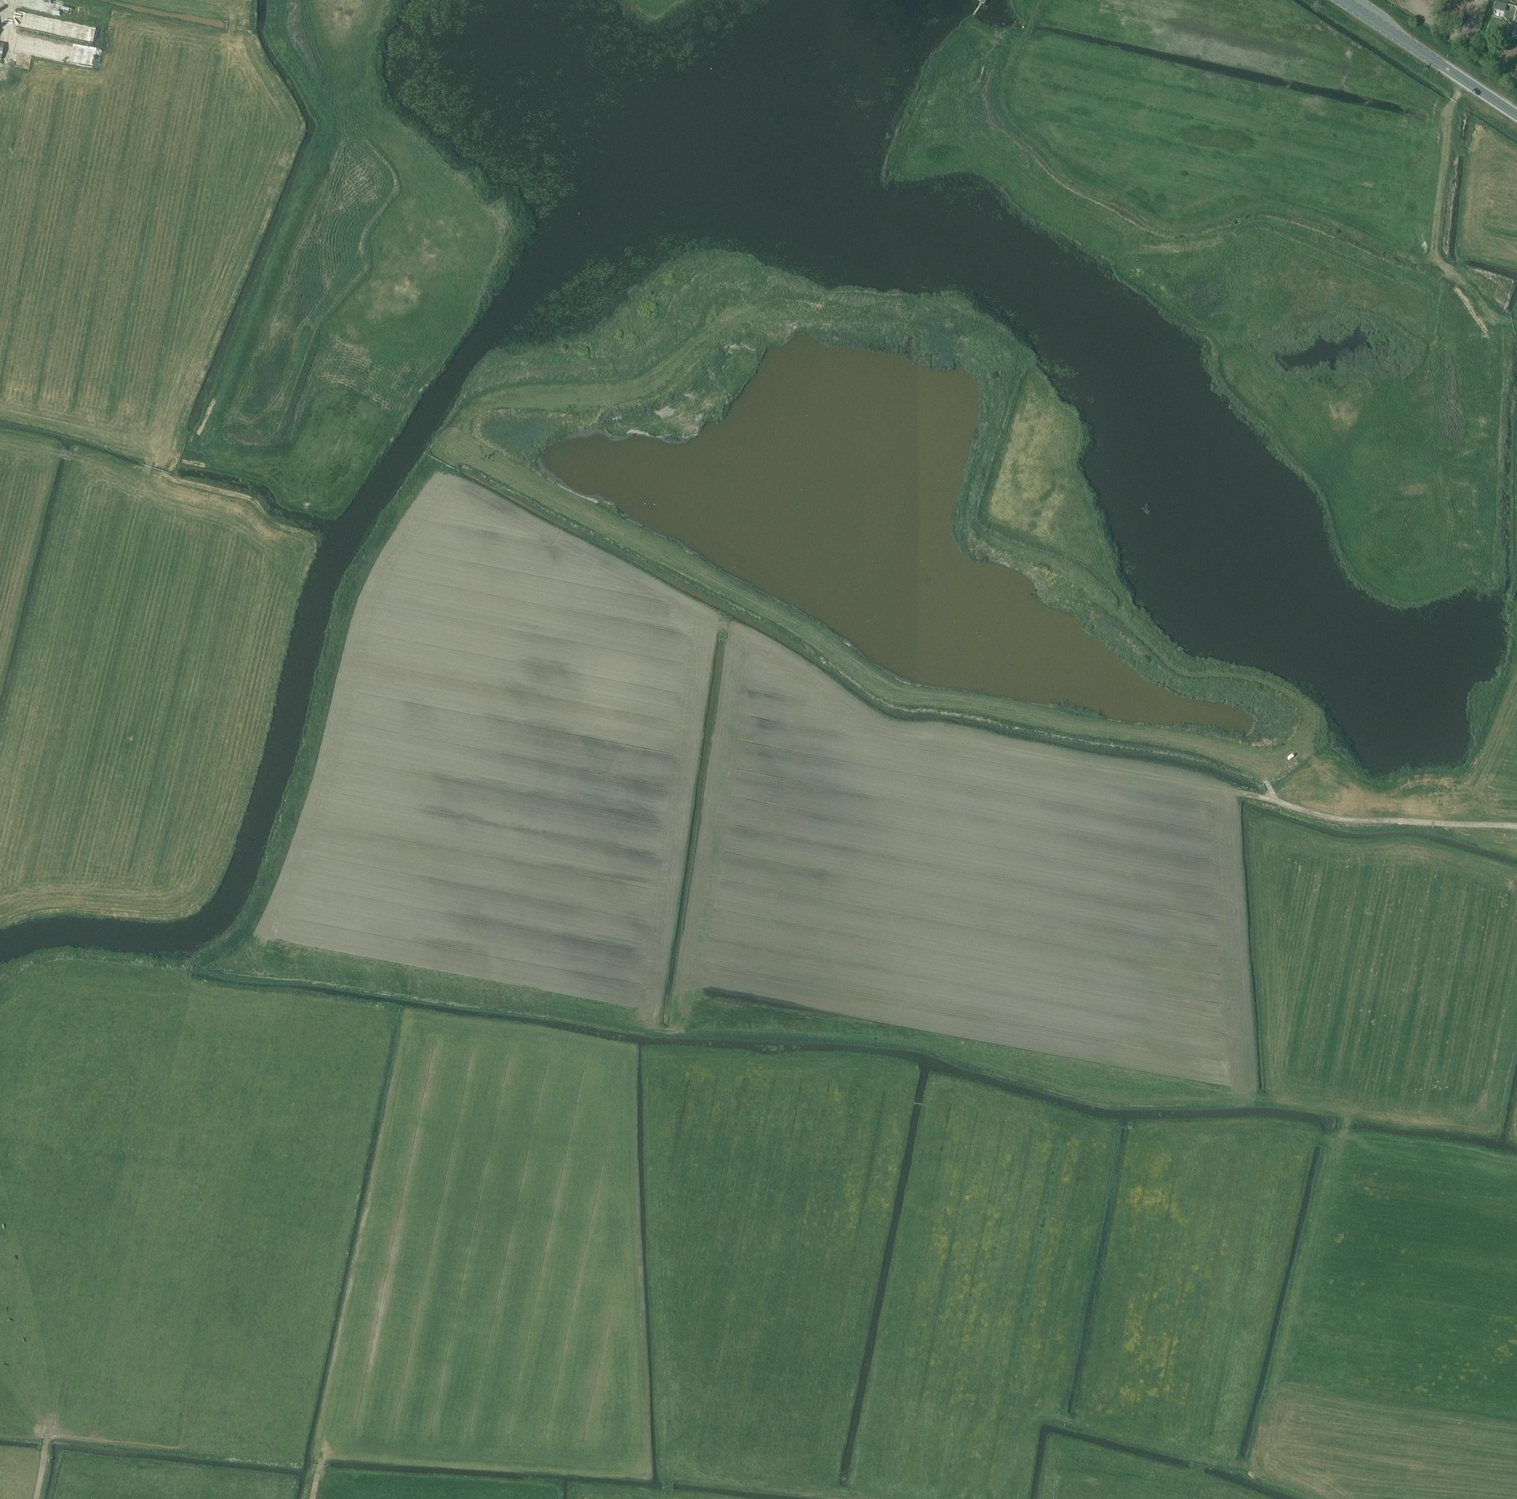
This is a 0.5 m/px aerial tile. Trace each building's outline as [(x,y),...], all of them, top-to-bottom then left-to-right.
[(30,30),(64,37),(67,20),(33,14),(30,30)] [(71,49),(68,48),(65,58),(94,66),(99,49),(73,42),(71,49)]
